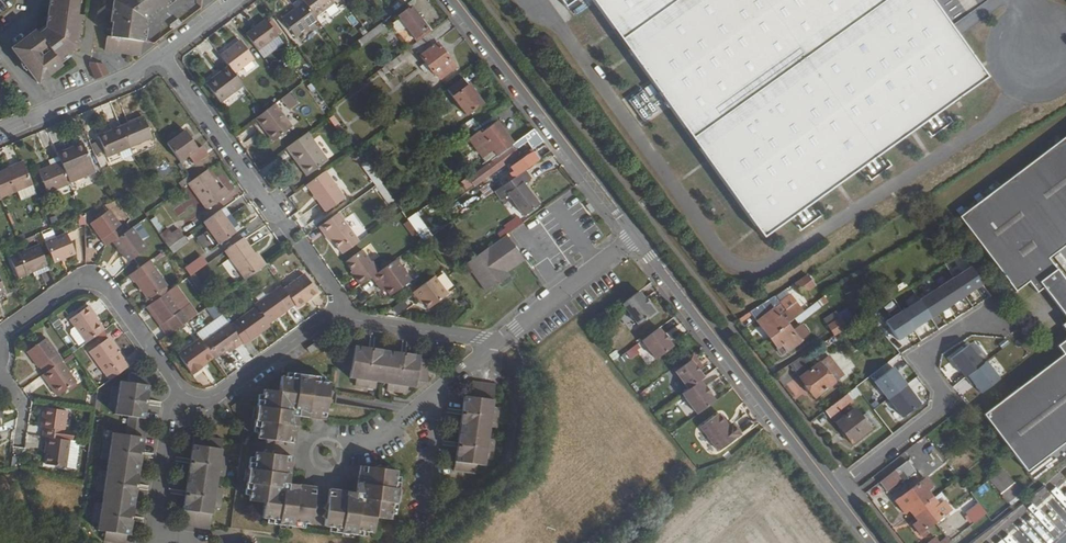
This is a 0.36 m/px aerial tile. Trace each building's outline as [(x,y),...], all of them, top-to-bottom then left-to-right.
[(48,30),(40,36),(37,32),(13,51),(39,85),(63,66),(60,63),(79,49),(82,17),(78,16),(80,0),(52,0),(48,30)] [(114,3),(111,23),(113,23),(112,37),(108,37),(106,52),(142,57),(142,55),(147,20),(173,0),(117,0),(114,3)] [(304,2),(315,17),(335,2),(333,0),(303,0),(304,2)] [(762,235),(986,74),(933,0),(593,0),(762,235)] [(304,2),(282,18),(296,36),(318,20),(315,17),(304,2)] [(407,27),(417,42),(429,32),(430,32),(410,6),(398,16),(400,18),(407,27)] [(407,27),(400,18),(391,24),(397,32),(401,32),(407,27)] [(179,19),(171,25),(174,29),(182,23),(179,19)] [(246,35),(257,50),(277,35),(266,20),(246,35)] [(360,45),(386,29),(382,23),(356,39),(360,45)] [(416,50),(439,81),(456,68),(429,32),(417,42),(408,49),(390,62),(394,67),(398,63),(397,61),(403,56),(405,59),(416,50)] [(392,47),(400,43),(394,33),(386,37),(392,47)] [(239,41),(220,55),(228,66),(233,73),(253,59),(239,41)] [(95,79),(109,73),(103,59),(89,65),(95,79)] [(228,66),(205,84),(219,103),(242,85),(233,73),(228,66)] [(448,91),(466,115),(483,103),(464,78),(448,91)] [(288,94),(280,100),(286,108),(294,102),(288,94)] [(254,119),(263,130),(266,128),(275,139),(291,128),(273,104),(262,112),(254,119)] [(119,126),(128,146),(151,137),(142,116),(119,126)] [(473,119),(458,129),(462,134),(476,124),(473,119)] [(468,136),(482,156),(492,149),(497,155),(513,144),(497,121),(481,132),(478,129),(468,136)] [(97,136),(106,157),(128,147),(128,146),(119,126),(97,136)] [(263,130),(272,142),(275,139),(266,128),(263,130)] [(534,128),(513,144),(497,155),(492,159),(498,168),(523,150),(520,146),(532,137),(534,140),(529,144),(532,148),(544,141),(534,128)] [(166,143),(179,161),(188,154),(194,162),(207,152),(201,145),(197,148),(184,130),(166,143)] [(293,153),(308,174),(327,161),(307,133),(285,148),(291,155),(293,153)] [(1049,258),(1065,246),(1065,138),(959,218),(1018,295),(1031,286),(1039,297),(1048,290),(1065,314),(1065,281),(1049,258)] [(102,155),(97,140),(87,143),(91,158),(102,155)] [(57,156),(59,161),(65,174),(90,163),(81,142),(56,153),(57,156)] [(291,155),(306,176),(308,174),(293,153),(291,155)] [(527,155),(510,167),(517,175),(524,170),(533,164),(527,155)] [(37,171),(46,192),(68,183),(68,182),(65,174),(59,161),(57,156),(47,160),(49,165),(37,171)] [(492,159),(467,176),(474,185),(498,168),(492,159)] [(16,190),(31,184),(22,163),(0,172),(0,197),(16,190)] [(187,184),(206,210),(228,194),(223,186),(219,189),(205,170),(192,180),(187,184)] [(508,182),(494,191),(501,200),(508,195),(523,215),(537,204),(523,184),(531,178),(524,170),(517,175),(514,177),(508,182)] [(305,186),(325,213),(344,199),(325,172),(305,186)] [(511,173),(505,177),(508,182),(514,177),(511,173)] [(31,184),(16,190),(20,200),(35,193),(31,184)] [(203,222),(218,244),(235,232),(234,230),(239,226),(224,207),(219,210),(203,222)] [(88,225),(106,247),(113,241),(125,233),(107,210),(88,225)] [(319,227),(324,234),(327,232),(332,240),(339,250),(356,238),(338,213),(319,227)] [(511,230),(522,222),(518,215),(507,224),(511,230)] [(157,231),(164,227),(157,216),(151,219),(157,231)] [(410,220),(404,223),(411,235),(416,233),(410,220)] [(113,241),(128,262),(145,249),(131,229),(125,233),(113,241)] [(165,229),(159,235),(163,240),(169,235),(165,229)] [(169,235),(163,240),(168,247),(183,237),(178,229),(169,235)] [(324,234),(330,242),(332,240),(327,232),(324,234)] [(43,244),(53,264),(74,255),(64,234),(43,244)] [(466,263),(486,292),(509,276),(506,271),(523,259),(516,249),(511,252),(508,247),(512,244),(505,234),(466,263)] [(224,251),(245,280),(264,267),(254,254),(243,238),(224,251)] [(342,254),(359,242),(356,238),(339,250),(342,254)] [(8,260),(18,280),(31,274),(46,267),(37,247),(8,260)] [(345,262),(355,277),(354,277),(360,286),(371,277),(379,272),(372,262),(370,263),(362,250),(345,262)] [(254,254),(264,267),(265,265),(266,265),(257,252),(254,254)] [(204,255),(185,265),(197,289),(216,280),(204,255)] [(371,277),(379,288),(383,285),(385,289),(390,296),(411,281),(396,260),(379,272),(371,277)] [(147,262),(129,276),(147,301),(149,300),(166,288),(147,262)] [(46,267),(31,274),(32,278),(48,271),(46,267)] [(966,295),(982,285),(971,267),(954,278),(966,295)] [(283,290),(294,305),(296,308),(317,292),(304,274),(283,290)] [(794,283),(803,295),(815,285),(807,275),(805,276),(794,283)] [(434,276),(412,292),(418,300),(420,299),(422,302),(427,309),(447,295),(434,276)] [(949,307),(966,295),(954,278),(937,289),(949,307)] [(254,305),(255,307),(268,324),(294,305),(283,290),(280,286),(272,292),(254,305)] [(167,292),(168,291),(166,288),(149,300),(152,303),(167,292)] [(931,318),(949,307),(937,289),(920,300),(931,318)] [(638,291),(622,303),(638,323),(654,311),(648,304),(650,303),(645,297),(644,298),(638,291)] [(148,306),(161,325),(163,323),(171,333),(187,322),(189,321),(181,310),(180,311),(167,292),(152,303),(148,306)] [(775,295),(768,300),(750,312),(752,315),(771,338),(788,325),(797,318),(806,311),(800,303),(788,312),(775,295)] [(806,311),(797,318),(801,322),(828,301),(824,297),(806,311)] [(391,306),(395,314),(408,307),(404,300),(391,306)] [(914,329),(931,318),(920,300),(903,311),(914,329)] [(80,349),(86,344),(103,332),(92,315),(93,314),(89,307),(70,321),(76,330),(72,333),(71,337),(80,349)] [(255,307),(229,326),(242,344),(243,345),(269,326),(268,324),(255,307)] [(840,317),(848,327),(856,322),(847,309),(839,316),(836,312),(824,320),(828,326),(840,317)] [(898,340),(914,329),(903,311),(886,321),(898,340)] [(741,322),(752,315),(750,312),(739,319),(741,322)] [(828,326),(835,335),(848,327),(840,317),(828,326)] [(800,323),(791,330),(788,325),(771,338),(778,347),(782,344),(787,351),(800,341),(799,340),(807,333),(800,323)] [(228,324),(202,343),(213,358),(214,360),(226,351),(233,346),(235,349),(242,344),(229,326),(228,324)] [(822,344),(828,352),(838,346),(832,337),(822,344)] [(88,353),(104,374),(110,370),(115,377),(128,367),(108,339),(88,353)] [(984,414),(1025,469),(1065,439),(1065,339),(1057,346),(1063,355),(984,414)] [(27,354),(38,369),(40,368),(44,375),(61,363),(62,362),(46,340),(27,354)] [(178,357),(191,376),(200,369),(199,367),(213,358),(202,343),(200,341),(178,357)] [(304,349),(307,354),(315,348),(312,343),(304,349)] [(778,347),(783,354),(787,351),(782,344),(778,347)] [(966,377),(983,363),(969,345),(951,358),(966,377)] [(233,346),(226,351),(228,354),(235,349),(233,346)] [(341,369),(350,371),(349,378),(356,379),(355,386),(375,388),(376,382),(387,383),(387,390),(407,393),(408,386),(419,388),(429,382),(432,360),(345,348),(341,369)] [(661,349),(644,361),(649,367),(648,368),(652,374),(653,373),(658,379),(674,367),(661,349)] [(812,390),(817,396),(836,382),(821,363),(820,362),(816,366),(806,354),(792,364),(807,384),(812,390)] [(674,366),(676,369),(691,358),(689,355),(674,366)] [(821,363),(836,382),(845,375),(830,356),(821,363)] [(703,373),(691,358),(676,369),(688,384),(682,388),(697,409),(714,396),(709,389),(710,388),(705,382),(704,382),(698,376),(703,373)] [(974,383),(982,393),(1001,379),(987,361),(966,377),(972,385),(974,383)] [(42,376),(57,398),(76,384),(61,363),(44,375),(42,376)] [(907,385),(894,367),(875,382),(889,399),(907,385)] [(200,369),(191,376),(193,379),(203,372),(200,369)] [(104,374),(109,381),(115,377),(110,370),(104,374)] [(257,397),(253,431),(257,432),(256,439),(264,440),(266,444),(271,441),(273,446),(280,442),(294,444),(297,417),(323,421),(325,408),(330,403),(326,399),(331,394),(328,390),(329,383),(322,382),(322,378),(287,373),(287,377),(280,376),(277,392),(263,390),(262,397),(257,397)] [(108,409),(114,409),(114,416),(128,418),(125,437),(111,434),(110,441),(103,440),(100,460),(107,462),(105,473),(98,472),(95,493),(102,494),(100,505),(93,504),(90,525),(97,526),(96,533),(104,534),(102,542),(125,542),(149,377),(127,374),(126,384),(119,383),(118,389),(111,388),(108,409)] [(463,397),(453,472),(475,475),(476,466),(484,467),(485,460),(492,461),(495,441),(488,440),(489,429),(497,430),(500,409),(492,408),(495,386),(472,383),(470,398),(463,397)] [(907,385),(889,399),(904,417),(921,404),(907,385)] [(840,400),(846,408),(854,401),(854,400),(862,393),(857,387),(840,400)] [(840,400),(827,410),(833,417),(846,408),(840,400)] [(44,409),(41,428),(44,428),(42,437),(47,438),(63,441),(69,442),(71,442),(73,432),(64,431),(68,412),(44,409)] [(857,409),(837,424),(853,443),(874,427),(872,423),(870,425),(863,417),(857,409)] [(720,412),(702,426),(721,450),(743,432),(734,422),(730,425),(720,412)] [(872,423),(874,427),(877,425),(868,413),(863,417),(870,425),(872,423)] [(193,437),(180,527),(209,532),(212,510),(219,511),(222,490),(215,489),(217,478),(224,479),(227,458),(220,457),(222,441),(193,437)] [(49,447),(46,463),(66,466),(69,442),(63,441),(47,438),(45,447),(49,447)] [(71,442),(69,442),(66,466),(75,468),(79,443),(71,442)] [(249,459),(244,494),(249,495),(247,502),(263,504),(261,519),(268,520),(267,524),(302,529),(303,525),(309,526),(310,518),(314,516),(311,510),(316,508),(312,501),(314,488),(288,484),(292,457),(279,456),(274,451),(270,455),(265,450),(262,453),(254,452),(253,460),(249,459)] [(908,461),(882,481),(889,490),(903,478),(906,483),(918,474),(908,461)] [(329,490),(327,504),(322,509),(326,512),(321,517),(325,520),(324,527),(331,528),(330,532),(365,538),(366,533),(373,534),(375,518),(390,521),(391,513),(395,514),(400,479),(395,478),(397,471),(389,471),(387,467),(381,470),(379,465),(372,468),(359,466),(355,493),(329,490)] [(1024,494),(1005,472),(993,483),(1011,503),(1024,494)] [(909,508),(913,514),(917,519),(918,520),(915,523),(914,524),(924,536),(930,532),(927,528),(936,522),(948,512),(950,510),(944,501),(939,505),(934,498),(928,490),(932,487),(926,478),(911,489),(907,493),(897,500),(904,509),(908,506),(909,508)] [(977,499),(991,491),(986,483),(973,491),(977,499)] [(894,497),(897,500),(907,493),(904,489),(894,497)] [(941,491),(934,498),(939,505),(944,501),(947,499),(941,491)] [(967,513),(975,523),(987,513),(979,503),(967,513)] [(948,512),(936,522),(938,525),(951,515),(948,512)]
